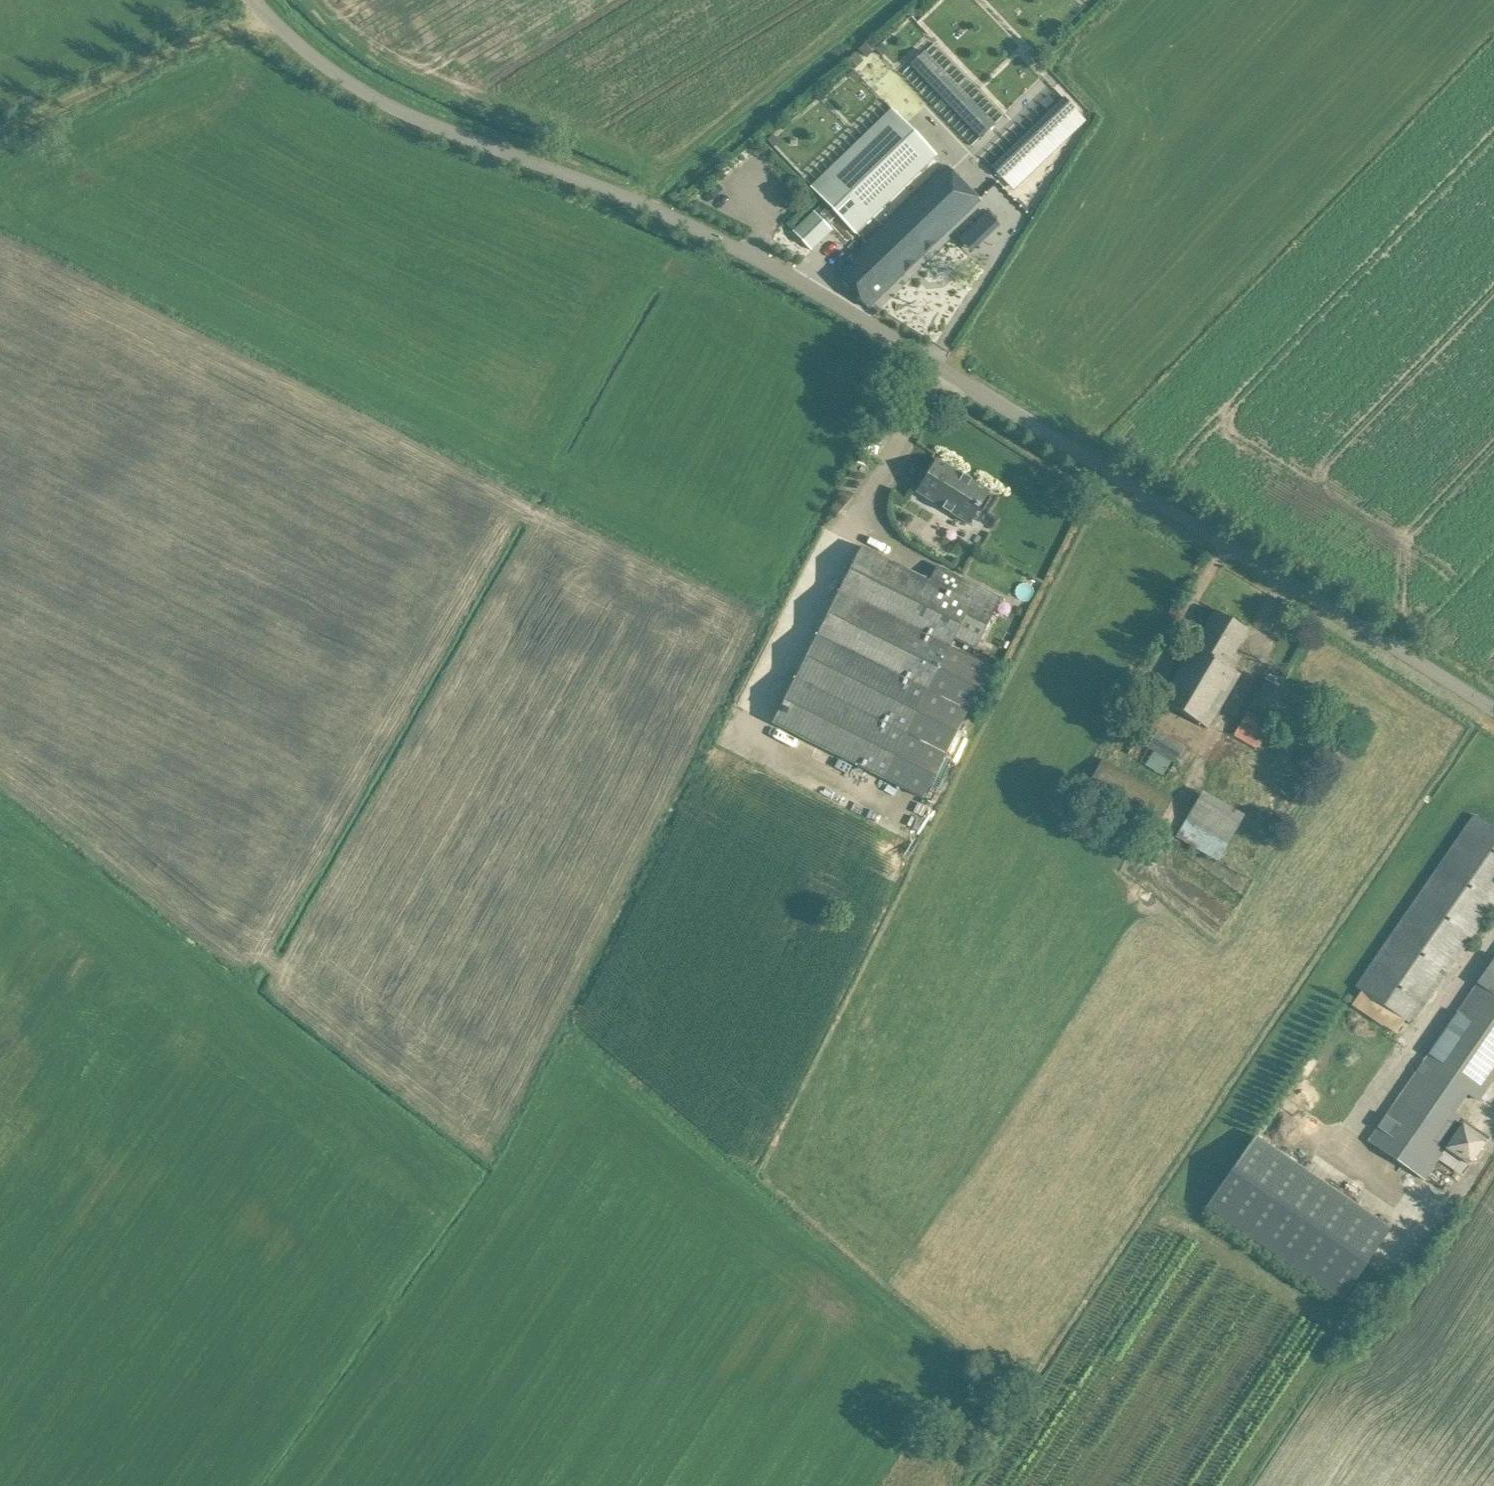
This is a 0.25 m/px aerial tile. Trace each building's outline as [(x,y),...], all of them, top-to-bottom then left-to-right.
[(876,48),(867,39),(844,61),(854,70),(876,48)] [(981,138),(995,123),(925,50),(910,65),(981,138)] [(1001,178),(1076,108),(1065,96),(990,167),(1001,178)] [(855,232),(870,219),(936,155),(892,109),(811,186),(855,232)] [(872,217),(879,224),(944,162),(937,155),(872,217)] [(947,166),(862,247),(848,261),(852,265),(838,278),(868,308),(882,294),(980,200),(947,166)] [(794,231),(812,250),(832,231),(814,212),(794,231)] [(972,479),(971,479),(970,480),(963,476),(964,475),(963,474),(962,475),(937,460),(917,492),(969,524),(989,491),(971,480),(972,479)] [(861,547),(772,724),(854,764),(884,779),(924,799),(991,666),(950,647),(955,638),(976,649),(992,616),(1001,598),(961,578),(954,593),(861,547)] [(1215,611),(1205,628),(1162,701),(1208,729),(1229,691),(1240,674),(1231,669),(1233,666),(1228,663),(1247,630),(1215,611)] [(1301,739),(1308,728),(1318,711),(1266,680),(1249,708),(1301,739)] [(1257,747),(1286,764),(1299,741),(1247,711),(1232,736),(1255,749),(1257,747)] [(1166,778),(1184,746),(1146,724),(1127,755),(1166,778)] [(1218,861),(1244,815),(1202,791),(1176,837),(1218,861)] [(1355,989),(1410,1026),(1493,904),(1493,829),(1474,815),(1355,989)] [(1455,1113),(1468,1095),(1479,1103),(1493,1081),(1493,961),(1369,1144),(1425,1183),(1447,1151),(1471,1168),(1491,1140),(1459,1119),(1460,1117),(1455,1113)] [(1256,1134),(1206,1207),(1342,1298),(1392,1225),(1256,1134)]
